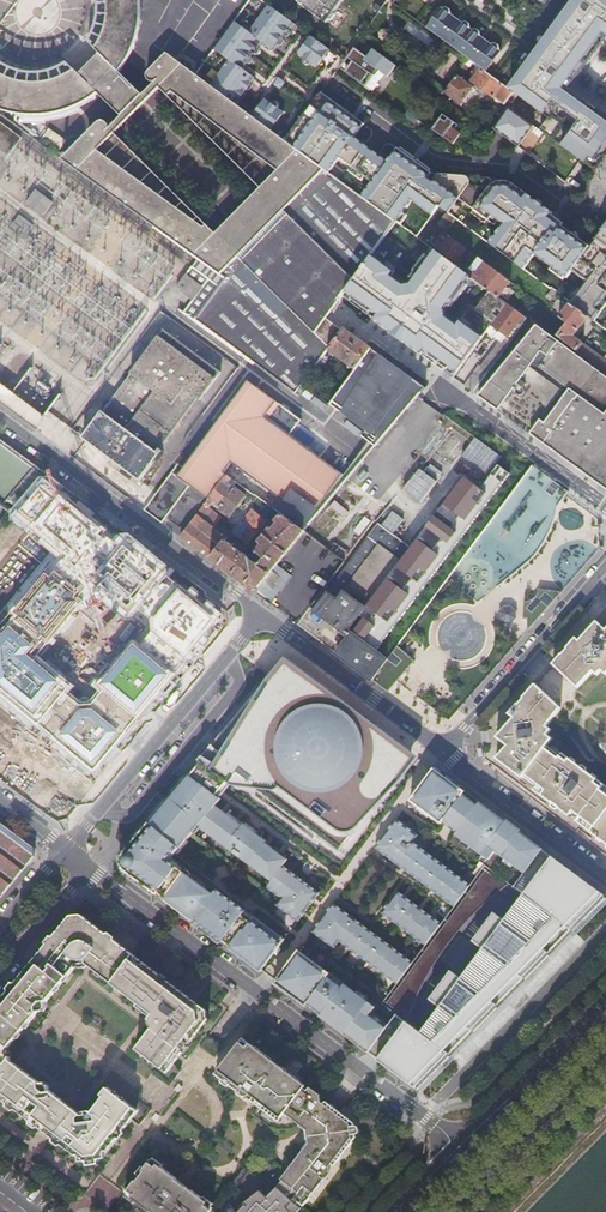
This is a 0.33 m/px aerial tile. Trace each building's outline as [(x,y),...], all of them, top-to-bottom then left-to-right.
[(386,235),(395,222),(361,196),(328,172),(294,147),(285,140),(270,129),(252,115),(235,103),(210,84),(196,74),(166,52),(147,71),(146,73),(146,74),(146,75),(146,76),(146,77),(147,78),(147,79),(148,80),(149,80),(150,81),(151,81),(152,81),(153,81),(154,81),(142,93),(118,71),(127,57),(135,41),(139,24),(140,6),(139,0),(106,0),(107,1),(107,13),(105,25),(102,37),(96,48),(101,53),(81,73),(76,69),(69,72),(58,77),(46,80),(33,80),(21,79),(9,75),(0,70),(0,109),(1,109),(4,110),(6,111),(9,112),(12,112),(15,113),(18,113),(21,114),(24,114),(27,114),(30,115),(33,115),(36,115),(38,115),(41,114),(44,114),(47,114),(50,113),(52,113),(54,113),(56,112),(59,112),(61,111),(63,110),(65,110),(67,109),(70,108),(72,107),(74,106),(76,105),(78,104),(80,103),(82,102),(84,101),(86,100),(88,99),(90,98),(92,96),(98,92),(120,115),(108,128),(108,127),(108,126),(108,125),(108,124),(108,123),(107,122),(106,121),(105,121),(104,120),(103,120),(102,120),(101,120),(100,120),(99,120),(98,121),(97,122),(61,159),(197,258),(221,275),(223,277),(193,320),(253,363),(278,382),(295,394),(303,384),(315,366),(327,350),(335,339),(329,335),(335,326),(325,318),(330,311),(310,292),(318,283),(337,301),(343,293),(371,255),(378,246),(382,240),(386,235)] [(326,22),(332,14),(342,0),(297,0),(326,22)] [(574,1),(509,89),(516,94),(547,118),(538,129),(579,160),(596,172),(599,167),(605,158),(605,116),(564,85),(570,77),(585,57),(595,43),(600,37),(605,41),(605,0),(573,0),(574,1)] [(249,31),(235,21),(214,48),(229,59),(210,84),(235,103),(254,77),(242,68),(246,62),(247,62),(248,62),(248,63),(249,62),(250,62),(251,62),(252,61),(252,60),(252,59),(252,58),(252,57),(251,56),(253,53),(254,53),(255,53),(256,53),(257,53),(258,53),(258,52),(259,51),(259,50),(259,49),(259,48),(258,48),(257,47),(262,41),(274,50),(294,22),(269,4),(249,31)] [(441,7),(426,28),(468,59),(471,61),(476,65),(486,72),(501,51),(500,50),(499,46),(495,43),(491,44),(480,36),(480,32),(476,29),(471,30),(470,29),(470,24),(466,22),(462,23),(451,14),(450,10),(446,7),(442,8),(441,7)] [(330,48),(311,35),(298,52),(304,57),(304,58),(304,59),(304,60),(304,61),(305,62),(306,63),(307,63),(308,63),(309,63),(310,63),(310,62),(311,61),(317,66),(330,48)] [(366,83),(378,66),(388,73),(396,61),(374,45),(368,54),(362,49),(360,52),(353,47),(348,54),(354,58),(345,69),(366,83)] [(511,100),(516,94),(509,89),(486,72),(476,65),(468,75),(474,79),(472,82),(504,105),(509,98),(511,100)] [(453,79),(443,93),(461,105),(474,87),(456,74),(453,79)] [(279,78),(275,83),(280,87),(284,82),(279,78)] [(171,90),(167,94),(260,186),(276,169),(171,90)] [(321,91),(319,94),(327,101),(330,98),(321,91)] [(285,140),(328,172),(339,157),(372,182),(361,196),(395,222),(411,200),(432,215),(438,206),(447,213),(458,198),(488,220),(491,215),(503,224),(489,243),(523,269),(534,253),(566,277),(571,270),(573,267),(582,274),(580,277),(586,281),(558,318),(566,323),(557,337),(605,373),(605,353),(601,359),(582,345),(583,343),(574,337),(588,317),(593,321),(600,311),(596,308),(602,299),(605,294),(605,223),(589,246),(549,217),(552,213),(514,185),(431,173),(397,148),(388,161),(370,148),(354,136),(363,123),(330,98),(327,101),(319,94),(285,140)] [(11,122),(13,123),(15,123),(17,123),(19,124),(21,124),(23,124),(25,125),(27,125),(29,125),(31,125),(33,125),(35,125),(37,125),(39,125),(41,125),(43,125),(45,124),(47,124),(49,124),(51,124),(53,123),(56,123),(58,122),(61,122),(63,121),(66,120),(68,119),(70,119),(73,118),(75,117),(77,116),(80,115),(82,113),(84,112),(87,111),(89,110),(91,108),(93,107),(95,106),(97,104),(92,96),(90,98),(88,99),(86,100),(84,101),(82,102),(80,103),(78,104),(76,105),(74,106),(72,107),(70,108),(67,109),(65,110),(63,110),(61,111),(59,112),(56,112),(54,113),(52,113),(50,113),(47,114),(44,114),(41,114),(38,115),(36,115),(33,115),(30,115),(27,114),(24,114),(21,114),(18,113),(15,113),(12,112),(9,112),(6,111),(4,110),(1,109),(0,109),(0,112),(11,122)] [(265,98),(252,115),(270,129),(284,112),(277,107),(278,106),(278,104),(278,103),(277,102),(276,101),(275,101),(274,101),(273,101),(272,102),(271,102),(265,98)] [(505,108),(496,132),(527,144),(536,119),(505,108)] [(452,143),(460,133),(450,126),(454,121),(445,114),(441,120),(439,118),(431,128),(452,143)] [(23,139),(0,121),(0,152),(9,158),(23,139)] [(67,140),(49,128),(40,140),(57,152),(67,140)] [(478,128),(473,135),(480,141),(485,133),(478,128)] [(205,223),(113,132),(96,149),(203,226),(205,223)] [(26,203),(42,215),(52,202),(36,190),(26,203)] [(32,226),(19,216),(11,226),(24,236),(32,226)] [(438,249),(454,261),(464,248),(448,236),(445,240),(442,238),(440,241),(443,243),(438,249)] [(136,259),(146,265),(153,253),(143,247),(136,259)] [(430,247),(425,254),(429,257),(434,250),(430,247)] [(371,255),(343,293),(375,317),(373,319),(421,354),(423,352),(455,375),(486,332),(491,325),(498,315),(498,316),(506,305),(488,292),(476,310),(484,316),(480,322),(474,318),(467,328),(459,322),(456,325),(445,317),(443,317),(442,312),(457,293),(458,293),(465,284),(464,283),(469,276),(434,250),(429,257),(425,254),(418,264),(422,266),(407,286),(403,287),(402,284),(391,276),(394,272),(371,255)] [(480,260),(470,252),(467,256),(477,263),(480,260)] [(223,277),(221,275),(197,258),(177,284),(194,297),(183,313),(193,320),(223,277)] [(477,283),(497,297),(509,281),(489,266),(477,283)] [(571,270),(580,277),(582,274),(573,267),(571,270)] [(310,292),(330,311),(337,301),(318,283),(310,292)] [(602,299),(596,308),(600,311),(605,303),(605,302),(602,299)] [(515,302),(513,305),(523,312),(525,309),(515,302)] [(539,303),(529,316),(547,329),(557,316),(539,303)] [(498,315),(491,325),(508,337),(513,330),(515,332),(519,327),(525,318),(507,304),(506,305),(498,316),(498,315)] [(534,324),(477,396),(605,490),(605,377),(555,339),(534,324)] [(483,370),(486,373),(507,344),(510,339),(508,337),(491,325),(486,332),(502,343),(483,370)] [(341,330),(335,326),(329,335),(335,339),(341,330)] [(341,330),(335,339),(327,350),(328,350),(354,370),(370,347),(343,327),(341,330)] [(82,438),(122,467),(133,476),(140,481),(159,454),(160,454),(162,451),(159,449),(197,398),(199,400),(220,372),(162,329),(129,373),(130,374),(102,412),(102,411),(82,438)] [(0,346),(0,381),(46,416),(65,392),(2,344),(0,346)] [(424,386),(370,347),(354,370),(343,386),(329,404),(365,430),(380,440),(424,386)] [(320,370),(315,366),(303,384),(308,388),(320,370)] [(464,386),(472,392),(477,386),(486,373),(483,370),(478,367),(464,386)] [(289,504),(281,514),(304,531),(305,531),(349,478),(344,474),(289,434),(301,419),(247,381),(184,468),(178,464),(144,510),(162,523),(189,486),(208,500),(226,476),(223,474),(231,463),(289,504)] [(380,440),(365,430),(361,435),(369,441),(344,474),(349,478),(380,440)] [(471,440),(461,454),(487,473),(501,455),(474,436),(471,440)] [(10,513),(16,518),(33,498),(50,477),(0,440),(0,505),(10,513)] [(399,529),(435,526),(435,520),(461,478),(474,477),(479,469),(468,462),(469,472),(448,473),(445,477),(449,479),(449,485),(440,500),(440,503),(430,519),(421,519),(421,523),(406,524),(406,519),(399,529)] [(450,574),(479,599),(508,577),(522,566),(529,560),(537,552),(543,544),(548,533),(553,522),(555,514),(557,506),(565,495),(568,492),(532,465),(526,474),(450,574)] [(420,468),(403,489),(421,502),(437,481),(420,468)] [(231,479),(226,476),(208,500),(206,503),(196,516),(180,537),(184,540),(251,590),(257,588),(258,595),(269,604),(291,576),(277,565),(304,531),(281,514),(275,522),(277,524),(273,529),(271,527),(262,538),(258,535),(268,522),(256,512),(249,511),(242,521),(241,521),(236,528),(233,533),(238,536),(238,537),(249,545),(248,546),(264,559),(259,565),(243,553),(243,552),(227,541),(229,539),(214,528),(221,517),(220,517),(217,521),(212,527),(204,521),(212,510),(209,508),(212,504),(229,517),(245,496),(228,483),(231,479)] [(225,617),(225,612),(197,591),(199,589),(162,561),(50,477),(16,518),(55,551),(0,616),(0,705),(90,776),(225,617)] [(220,517),(212,510),(204,521),(212,527),(217,521),(220,517)] [(393,511),(382,525),(393,533),(404,519),(393,511)] [(364,516),(355,532),(362,536),(371,521),(364,516)] [(379,523),(314,611),(345,634),(359,616),(374,627),(396,599),(380,587),(410,547),(402,540),(393,533),(382,525),(379,523)] [(248,546),(243,552),(243,553),(259,565),(264,559),(248,546)] [(525,603),(523,603),(522,620),(526,620),(526,632),(559,594),(537,591),(537,593),(536,594),(536,596),(535,597),(534,599),(532,600),(531,601),(529,602),(528,602),(526,602),(525,603)] [(512,605),(505,605),(500,610),(500,618),(505,622),(513,622),(517,616),(518,610),(512,605)] [(359,616),(345,634),(350,637),(352,634),(363,642),(374,627),(359,616)] [(604,631),(595,623),(578,642),(575,639),(552,665),(578,688),(593,673),(598,678),(602,673),(605,676),(605,629),(604,631)] [(469,629),(470,643),(481,642),(480,628),(469,629)] [(337,654),(371,680),(387,660),(363,642),(352,634),(350,637),(344,645),(337,654)] [(396,647),(387,660),(371,680),(387,692),(396,682),(413,662),(396,647)] [(286,657),(274,671),(275,670),(276,670),(277,669),(279,669),(280,669),(281,669),(282,669),(284,669),(285,670),(286,670),(331,709),(333,711),(333,712),(334,713),(335,714),(335,716),(335,717),(335,718),(334,719),(334,720),(330,726),(334,728),(342,718),(357,729),(402,763),(401,765),(405,768),(416,754),(286,657)] [(341,849),(405,768),(401,765),(402,763),(357,729),(342,718),(334,728),(330,726),(334,720),(334,719),(335,718),(335,717),(335,716),(335,714),(334,713),(333,712),(333,711),(331,709),(287,671),(286,670),(285,670),(284,669),(282,669),(281,669),(280,669),(279,669),(277,669),(276,670),(275,670),(274,671),(200,761),(201,762),(231,784),(237,789),(256,787),(257,792),(315,835),(319,832),(341,849)] [(595,781),(596,780),(592,777),(590,778),(574,766),(575,764),(570,761),(569,762),(561,756),(559,759),(546,750),(551,742),(546,738),(550,733),(545,729),(561,708),(534,686),(508,716),(513,720),(496,739),(502,744),(507,748),(496,761),(522,780),(523,779),(536,789),(534,792),(549,803),(597,839),(596,841),(600,844),(602,842),(605,846),(605,790),(595,781)] [(225,790),(231,784),(201,762),(196,769),(191,776),(189,774),(150,820),(124,852),(122,854),(121,856),(120,860),(120,863),(121,865),(122,868),(125,871),(260,971),(284,939),(246,910),(248,908),(175,854),(198,826),(271,881),(267,887),(281,898),(276,905),(298,921),(319,892),(283,865),(287,860),(265,842),(266,841),(261,837),(264,832),(247,820),(242,826),(215,806),(221,799),(219,797),(225,790)] [(516,885),(543,849),(536,843),(468,793),(435,769),(410,801),(442,824),(443,823),(457,834),(456,835),(484,855),(479,861),(486,865),(488,863),(513,882),(516,885)] [(455,907),(471,885),(413,842),(418,835),(396,819),(375,847),(455,907)] [(34,856),(33,847),(0,823),(0,898),(34,856)] [(473,879),(487,895),(494,889),(498,894),(504,888),(486,868),(473,879)] [(426,945),(442,924),(398,891),(382,912),(426,945)] [(397,983),(413,962),(333,903),(312,932),(334,947),(339,941),(397,983)] [(112,985),(154,1017),(153,1019),(152,1021),(152,1023),(153,1024),(154,1026),(135,1052),(162,1074),(167,1073),(208,1019),(207,1011),(134,956),(80,915),(71,917),(45,948),(4,996),(0,1002),(0,1098),(83,1161),(102,1158),(137,1113),(137,1109),(108,1087),(102,1095),(104,1097),(93,1112),(91,1111),(89,1111),(88,1111),(86,1111),(84,1111),(83,1112),(81,1113),(50,1090),(49,1086),(46,1084),(41,1084),(11,1060),(11,1059),(12,1057),(12,1055),(11,1053),(11,1051),(10,1049),(8,1048),(38,1011),(44,1010),(46,1007),(46,1002),(76,966),(77,967),(79,967),(80,968),(82,968),(83,967),(85,967),(86,966),(87,965),(112,985)] [(557,949),(571,935),(569,933),(556,947),(557,949)] [(368,1052),(388,1024),(372,1012),(375,1007),(298,950),(274,983),(368,1052)] [(507,1000),(521,986),(519,984),(505,998),(507,1000)] [(458,1049),(470,1037),(468,1035),(456,1047),(458,1049)] [(284,1177),(276,1187),(301,1208),(328,1173),(330,1167),(328,1165),(330,1163),(334,1166),(356,1137),(354,1123),(299,1081),(298,1082),(294,1080),(295,1078),(292,1075),(289,1073),(286,1071),(285,1072),(282,1070),(283,1069),(271,1060),(270,1061),(267,1059),(268,1058),(267,1057),(264,1054),(262,1052),(258,1051),(257,1052),(255,1050),(256,1048),(249,1044),(248,1045),(247,1044),(248,1043),(243,1039),(215,1075),(236,1091),(239,1086),(242,1088),(242,1089),(241,1090),(241,1091),(242,1093),(242,1094),(243,1095),(243,1096),(278,1122),(284,1114),(298,1125),(300,1122),(309,1129),(311,1144),(303,1153),(301,1151),(282,1175),(284,1177)] [(212,1209),(206,1205),(209,1201),(188,1186),(188,1187),(177,1179),(177,1178),(158,1163),(156,1166),(149,1161),(142,1170),(144,1172),(137,1181),(136,1180),(127,1191),(134,1195),(131,1198),(150,1211),(210,1211),(212,1209)] [(276,1187),(268,1197),(261,1190),(241,1206),(243,1209),(240,1211),(297,1211),(301,1208),(276,1187)]
